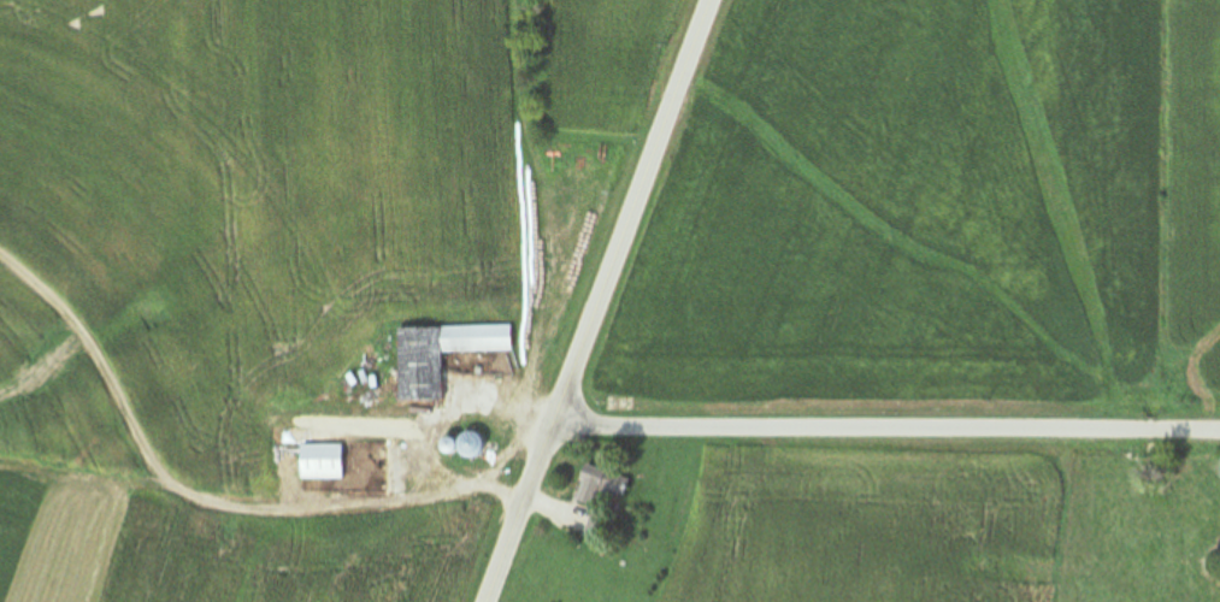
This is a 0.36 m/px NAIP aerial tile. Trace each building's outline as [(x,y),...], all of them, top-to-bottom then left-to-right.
[(442,400),(441,353),(512,351),(512,325),(398,327),(399,401),(442,400)] [(475,433),(459,436),(462,456),(478,454),(475,433)] [(344,445),(301,445),(301,479),(344,479),(344,445)] [(575,501),(602,509),(608,491),(625,496),(630,479),(585,465),(575,501)] [(614,519),(592,511),(585,530),(607,538),(614,519)]
